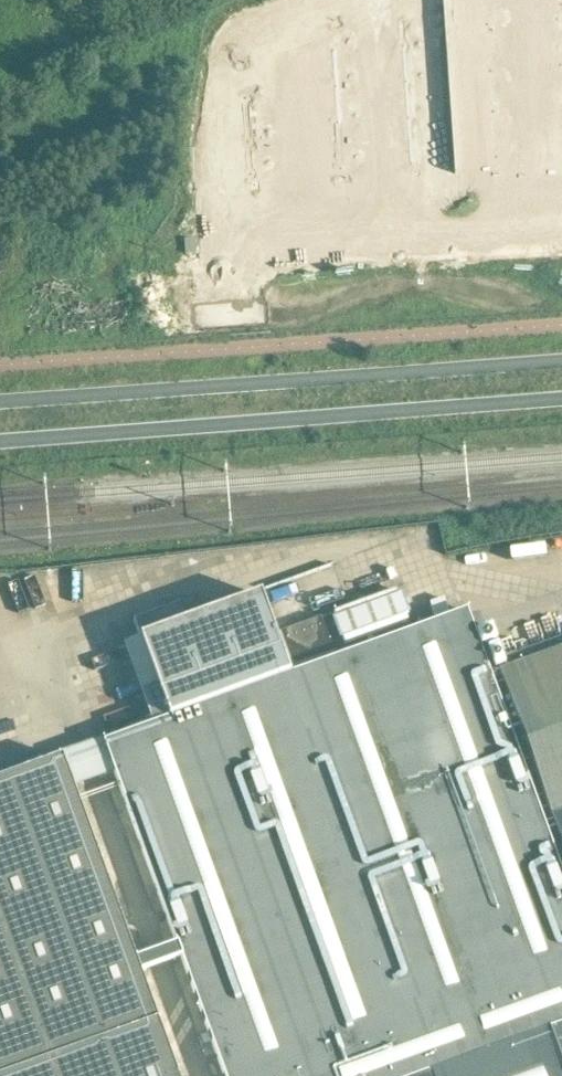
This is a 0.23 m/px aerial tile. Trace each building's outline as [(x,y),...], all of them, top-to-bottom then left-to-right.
[(345,643),(408,620),(397,591),(334,613),(345,643)] [(104,743),(224,1075),(561,1075),(561,1067),(549,1031),(561,1026),(561,874),(467,611),(290,675),(260,596),(186,622),(178,606),(134,622),(170,719),(104,743)] [(321,617),(280,632),(293,667),(334,652),(321,617)] [(561,847),(561,649),(499,672),(561,847)] [(62,758),(0,780),(0,1075),(177,1075),(62,758)] [(549,1031),(561,1067),(561,1026),(549,1031)]
